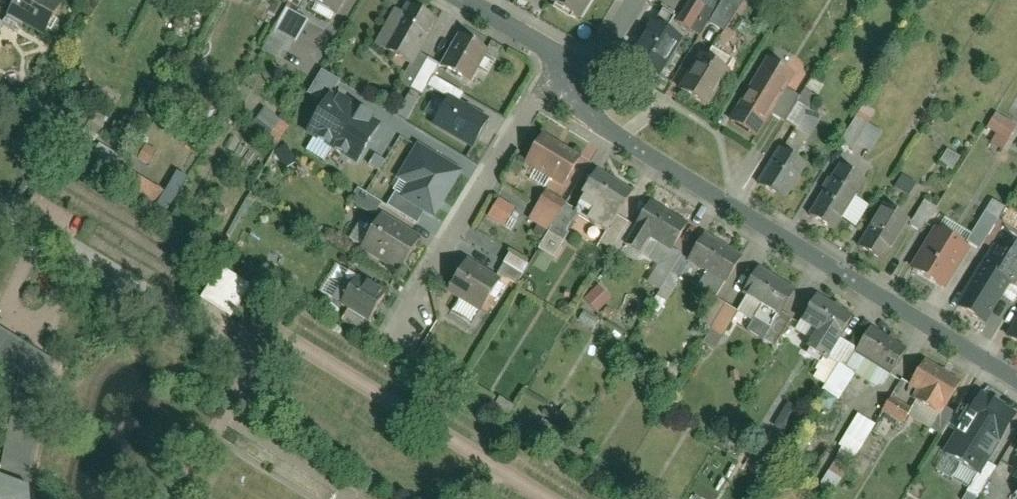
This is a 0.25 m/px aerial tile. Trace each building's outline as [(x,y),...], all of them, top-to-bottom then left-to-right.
[(9,9),(47,33),(65,3),(60,0),(14,0),(9,9)] [(344,0),(312,0),(335,15),(344,0)] [(410,0),(406,0),(379,41),(406,59),(435,16),(410,0)] [(577,22),(592,0),(546,0),(577,22)] [(659,11),(629,58),(658,76),(682,38),(690,43),(697,31),(709,38),(725,13),(711,4),(714,0),(685,0),(672,20),(659,11)] [(260,51),(282,62),(304,19),(282,7),(260,51)] [(464,86),(486,50),(453,29),(431,65),(464,86)] [(492,63),(502,48),(493,42),(483,57),(492,63)] [(735,65),(705,45),(679,85),(709,104),(735,65)] [(432,70),(411,56),(393,84),(413,98),(432,70)] [(807,97),(759,70),(731,118),(759,134),(773,109),(793,120),(807,97)] [(332,148),(354,111),(330,97),(308,134),(332,148)] [(473,147),(487,121),(449,100),(447,104),(434,97),(425,113),(438,120),(435,125),(473,147)] [(851,149),(852,146),(873,152),(880,130),(867,126),(872,110),(855,105),(842,146),(851,149)] [(249,127),(269,137),(279,118),(259,108),(249,127)] [(379,126),(354,111),(332,148),(357,163),(379,126)] [(993,134),(988,144),(1001,151),(1015,126),(993,113),(984,129),(993,134)] [(66,114),(63,124),(95,136),(99,126),(66,114)] [(580,154),(539,130),(524,157),(565,181),(580,154)] [(810,162),(778,143),(759,176),(791,195),(810,162)] [(97,144),(91,154),(117,169),(123,159),(97,144)] [(434,216),(460,173),(419,148),(401,178),(411,184),(403,198),(434,216)] [(943,152),(939,163),(952,168),(956,157),(943,152)] [(634,188),(595,165),(582,185),(606,199),(601,208),(617,217),(634,188)] [(863,183),(835,166),(810,206),(838,224),(863,183)] [(121,168),(114,180),(152,201),(158,189),(121,168)] [(386,183),(367,171),(348,200),(367,212),(386,183)] [(573,217),(531,192),(519,211),(562,236),(573,217)] [(496,197),(484,216),(501,227),(513,208),(496,197)] [(650,198),(638,217),(678,242),(690,222),(650,198)] [(890,255),(912,218),(882,200),(859,236),(890,255)] [(988,200),(981,215),(994,221),(1001,206),(988,200)] [(417,236),(380,212),(361,241),(398,265),(417,236)] [(950,233),(933,223),(907,266),(936,284),(957,250),(945,242),(950,233)] [(747,255),(700,227),(687,249),(735,276),(747,255)] [(501,271),(462,248),(441,282),(480,306),(501,271)] [(996,256),(982,248),(953,296),(985,314),(1006,279),(989,268),(996,256)] [(796,286),(756,261),(740,287),(780,312),(796,286)] [(386,289),(348,266),(331,293),(368,317),(386,289)] [(213,267),(192,300),(225,322),(247,289),(213,267)] [(583,299),(595,312),(609,299),(597,286),(583,299)] [(854,311),(815,287),(798,315),(837,339),(854,311)] [(734,313),(709,298),(687,335),(712,349),(734,313)] [(1007,328),(1016,335),(1016,312),(1007,328)] [(909,345),(867,321),(851,349),(893,372),(909,345)] [(10,374),(0,417),(0,498),(14,498),(50,353),(0,325),(0,367),(10,374)] [(958,378),(920,355),(905,381),(943,403),(958,378)] [(814,401),(824,411),(833,401),(823,391),(814,401)] [(898,423),(908,408),(888,395),(878,410),(898,423)] [(1015,417),(982,397),(945,455),(978,475),(1015,417)] [(812,486),(828,497),(874,425),(858,415),(812,486)] [(1004,468),(1016,476),(1016,449),(1004,468)]
